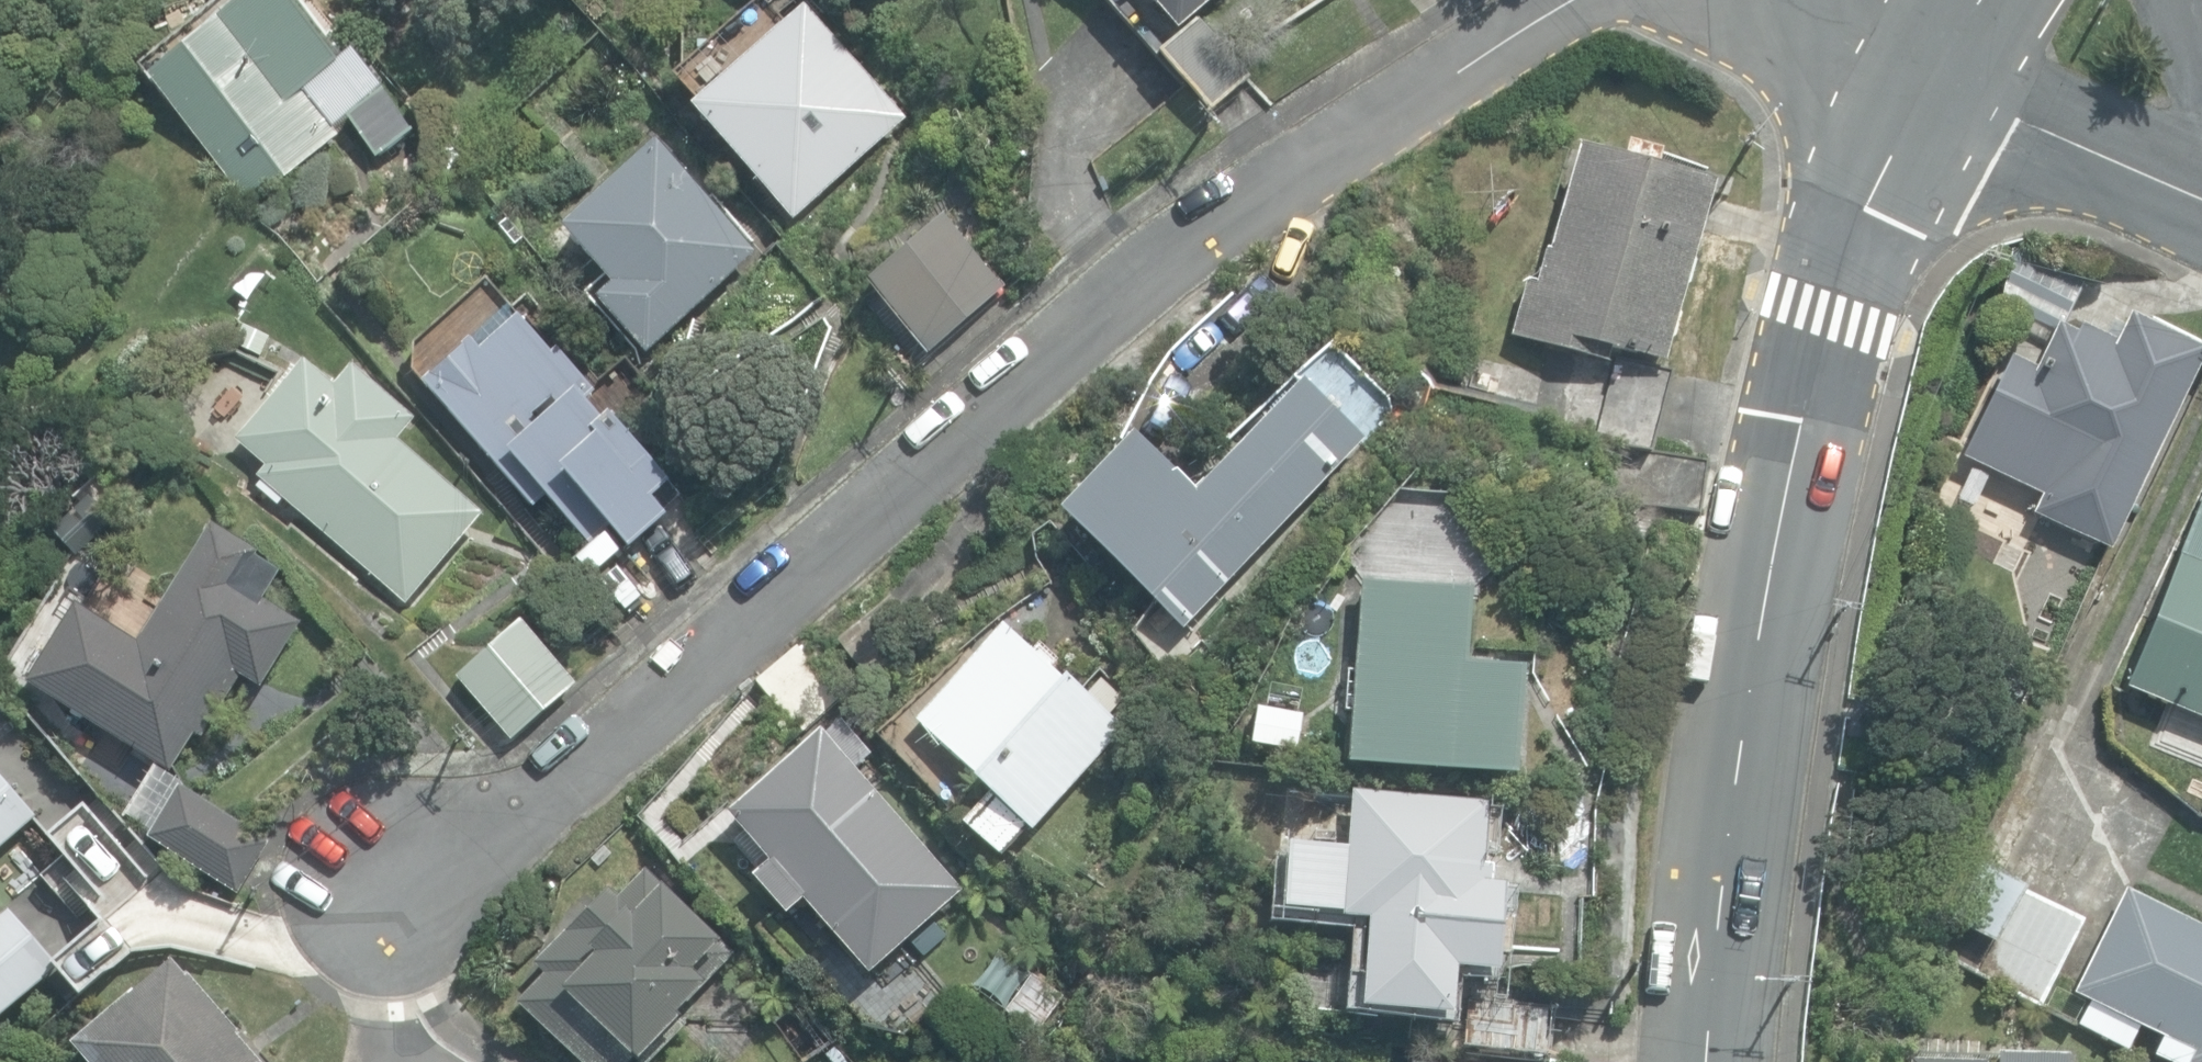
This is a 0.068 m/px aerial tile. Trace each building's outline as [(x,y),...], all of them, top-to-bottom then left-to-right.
[(250,204),(339,134),(305,91),(337,66),(285,0),(252,0),(152,78),(250,204)] [(1179,28),(1212,0),(1155,0),(1179,28)] [(696,108),(794,217),(906,116),(807,7),(696,108)] [(1157,49),(1209,109),(1248,75),(1195,16),(1157,49)] [(349,118),(378,158),(413,133),(384,93),(349,118)] [(1511,335),(1609,364),(1614,347),(1661,361),(1715,182),(1583,143),(1550,253),(1547,251),(1537,283),(1527,280),(1511,335)] [(597,296),(649,352),(757,252),(744,239),(657,144),(565,230),(613,282),(597,296)] [(868,281),(931,353),(1007,287),(944,215),(868,281)] [(2000,305),(2055,331),(2058,324),(2062,326),(2083,283),(2010,247),(2000,305)] [(627,546),(664,512),(653,500),(675,481),(616,416),(606,425),(579,394),(574,370),(519,312),(482,348),(471,337),(421,380),(487,454),(508,458),(588,546),(610,527),(627,546)] [(2110,549),(2201,361),(2201,346),(2134,313),(2127,328),(2115,322),(2108,335),(2084,323),(2078,335),(2063,327),(2062,326),(2059,325),(2057,330),(2056,332),(2037,370),(2011,357),(1966,450),(2043,488),(2032,510),(2110,549)] [(1596,433),(1651,448),(1671,371),(1615,357),(1596,433)] [(261,478),(407,603),(483,514),(397,440),(415,420),(355,369),(338,389),(307,363),(240,441),(270,467),(261,478)] [(1063,512),(1185,629),(1367,439),(1306,380),(1196,495),(1135,437),(1063,512)] [(1608,498),(1697,512),(1705,462),(1615,448),(1608,498)] [(2119,683),(2201,720),(2201,494),(2119,683)] [(80,556),(114,521),(88,496),(54,531),(80,556)] [(76,601),(26,681),(168,769),(191,733),(204,741),(245,675),(262,686),(303,620),(240,581),(258,552),(205,518),(132,635),(76,601)] [(1350,762),(1516,776),(1526,668),(1467,663),(1473,592),(1365,583),(1358,671),(1351,670),(1350,675),(1347,710),(1354,710),(1350,762)] [(458,677),(512,738),(575,683),(521,622),(458,677)] [(966,823),(1002,856),(1030,826),(1035,830),(1127,728),(1010,623),(921,722),(997,790),(966,823)] [(1254,743),(1298,749),(1304,712),(1259,705),(1254,743)] [(805,898),(869,971),(963,889),(855,766),(871,753),(843,721),(827,734),(824,729),(729,812),(771,859),(755,874),(788,912),(805,898)] [(152,839),(240,892),(270,842),(182,789),(152,839)] [(1365,1006),(1455,1013),(1459,964),(1502,967),(1508,882),(1493,881),(1494,865),(1485,864),(1489,802),(1353,792),(1350,825),(1309,822),(1307,840),(1294,839),(1289,908),(1344,912),(1344,915),(1371,917),(1365,1006)] [(1929,944),(2043,1002),(2085,920),(1972,862),(1929,944)] [(583,1061),(630,1061),(635,1057),(640,1061),(650,1061),(689,1022),(679,1013),(736,953),(647,869),(621,897),(611,888),(539,964),(546,971),(518,1000),(583,1061)] [(2128,890),(2077,995),(2163,1036),(2154,1054),(2171,1061),(2201,1061),(2201,926),(2128,890)] [(1305,948),(1300,1004),(1352,1009),(1358,953),(1305,948)] [(93,1061),(262,1061),(174,960),(77,1043),(93,1061)] [(1466,1051),(1549,1061),(1555,1008),(1472,999),(1466,1051)] [(2067,1057),(1996,1054),(1996,1061),(2066,1061),(2067,1057)]
